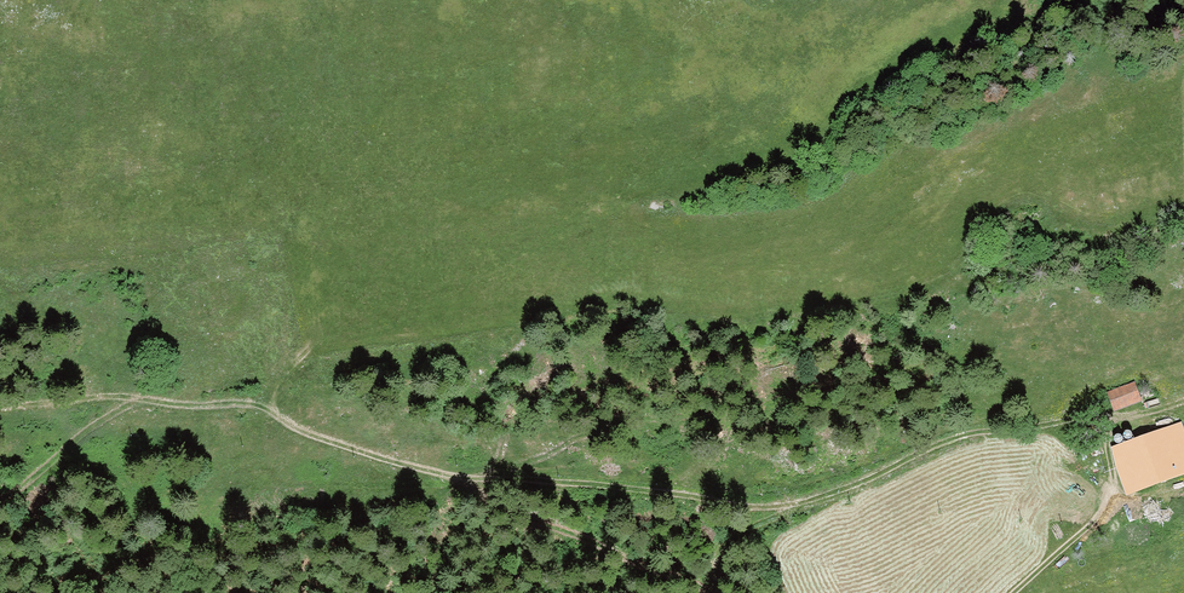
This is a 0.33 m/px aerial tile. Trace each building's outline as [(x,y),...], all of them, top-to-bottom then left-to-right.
[(1142,401),(1135,381),(1107,391),(1114,411),(1142,401)] [(1111,447),(1116,468),(1125,496),(1183,475),(1183,428),(1181,421),(1111,447)]
